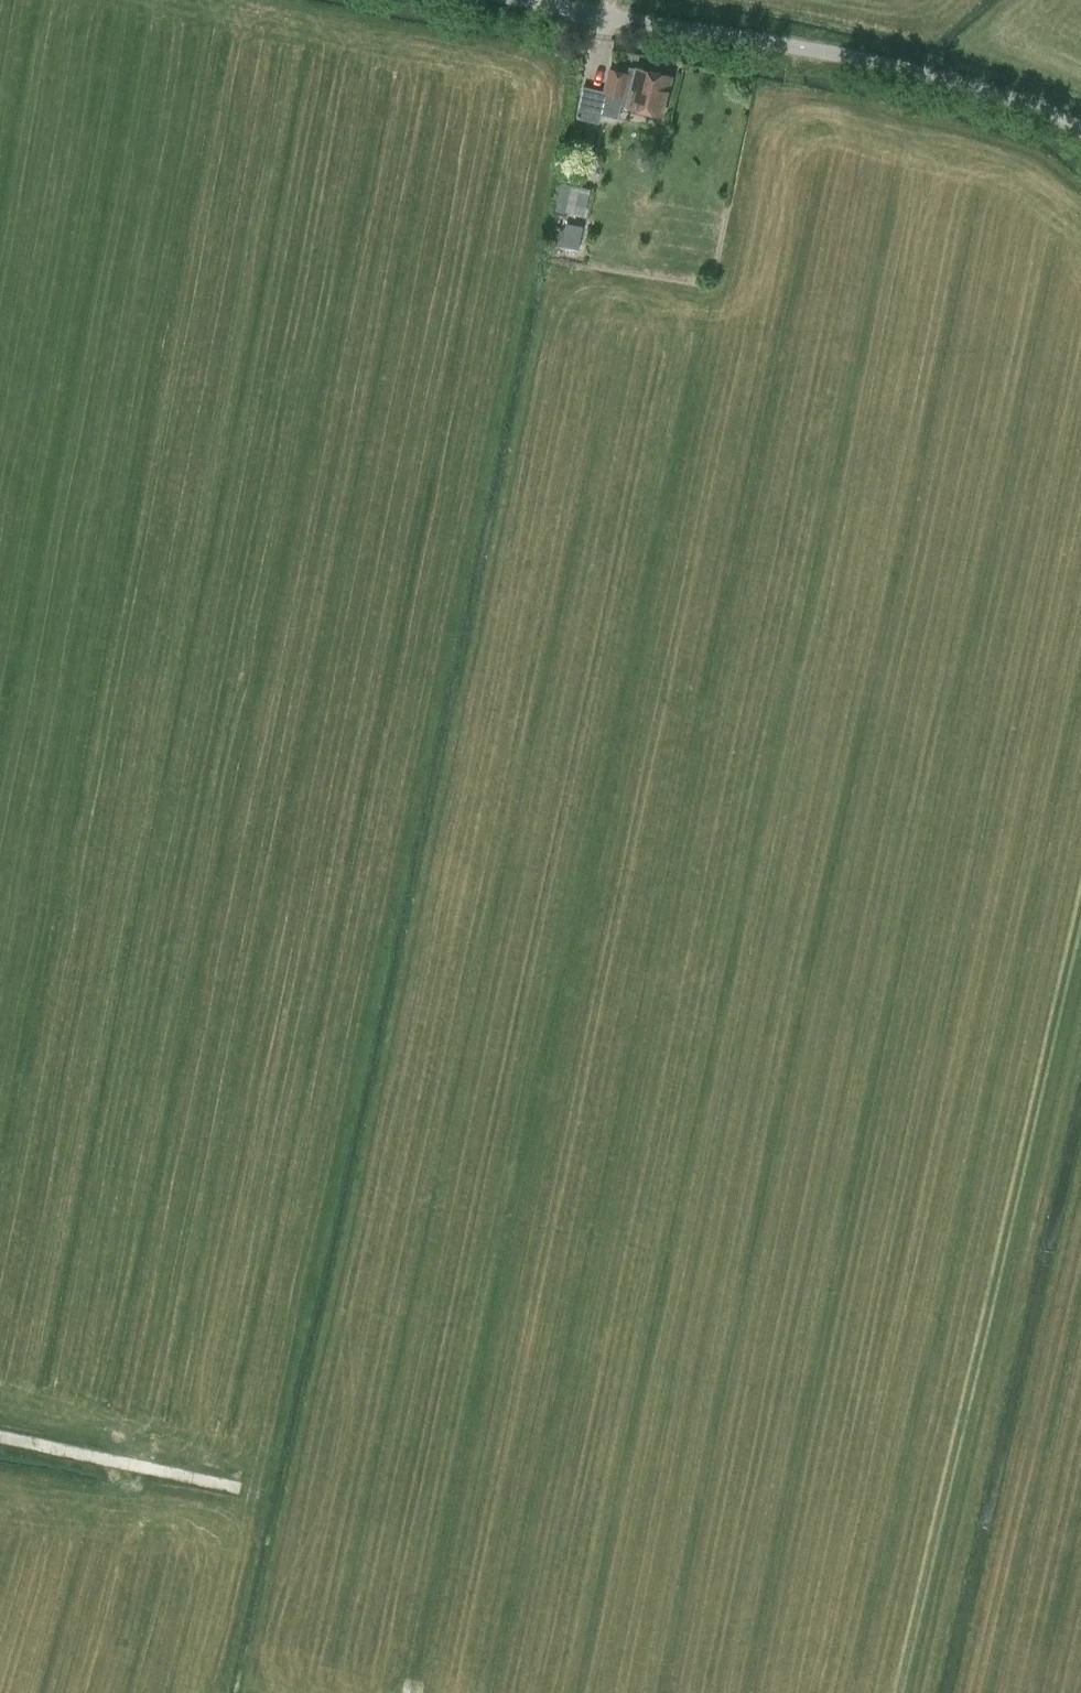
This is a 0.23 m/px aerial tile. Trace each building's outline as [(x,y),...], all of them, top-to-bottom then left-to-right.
[(661,115),(669,77),(636,70),(635,77),(610,72),(605,94),(584,89),(577,119),(600,124),(601,116),(618,120),(621,107),(661,115)] [(591,150),(595,133),(584,131),(580,147),(591,150)] [(563,183),(557,211),(584,217),(590,189),(563,183)] [(566,242),(578,245),(581,230),(569,228),(566,242)]
